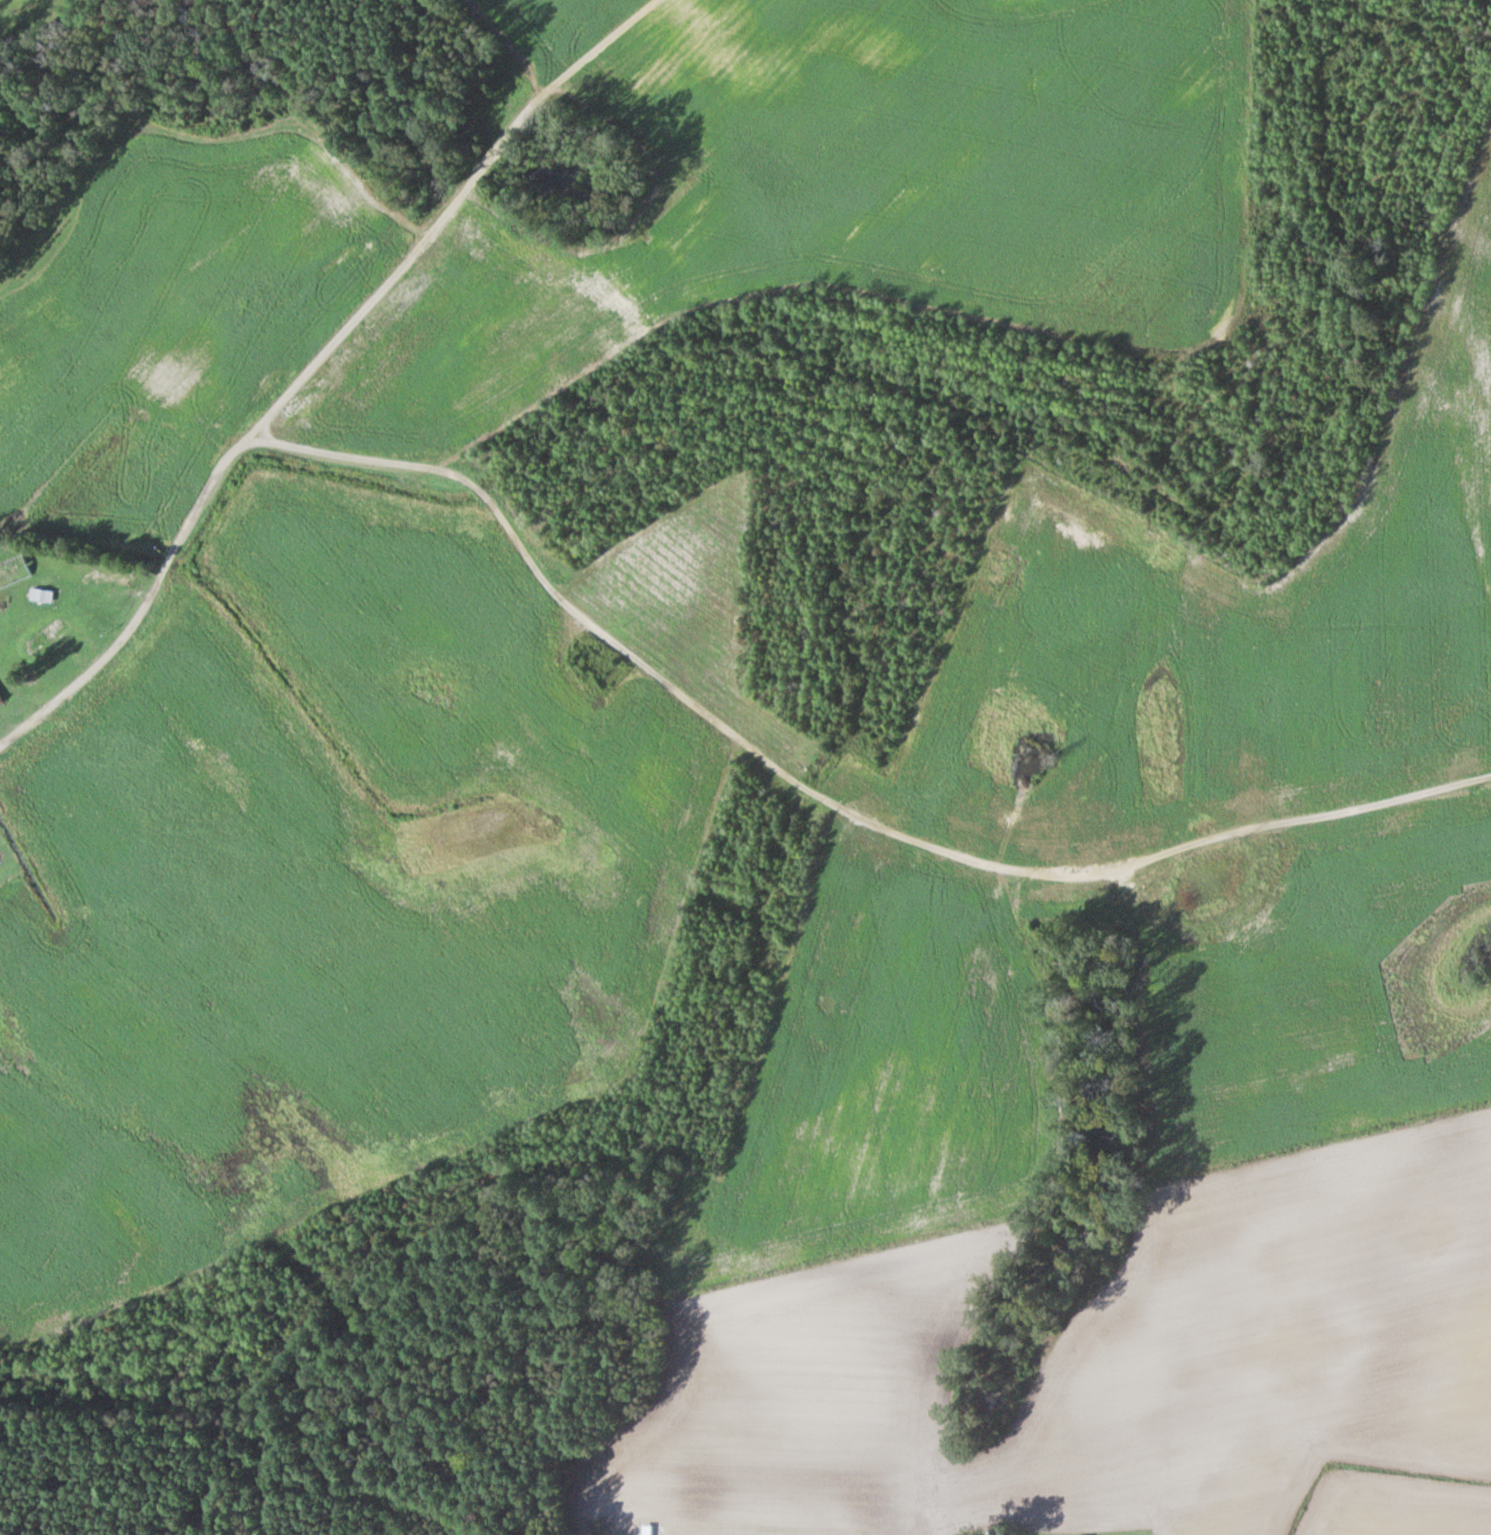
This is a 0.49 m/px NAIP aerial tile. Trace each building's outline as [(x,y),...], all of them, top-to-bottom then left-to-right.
[(30,572),(25,558),(0,567),(0,583),(30,572)] [(31,599),(52,601),(53,590),(32,588),(31,599)] [(61,625),(54,618),(24,647),(32,655),(61,625)]
